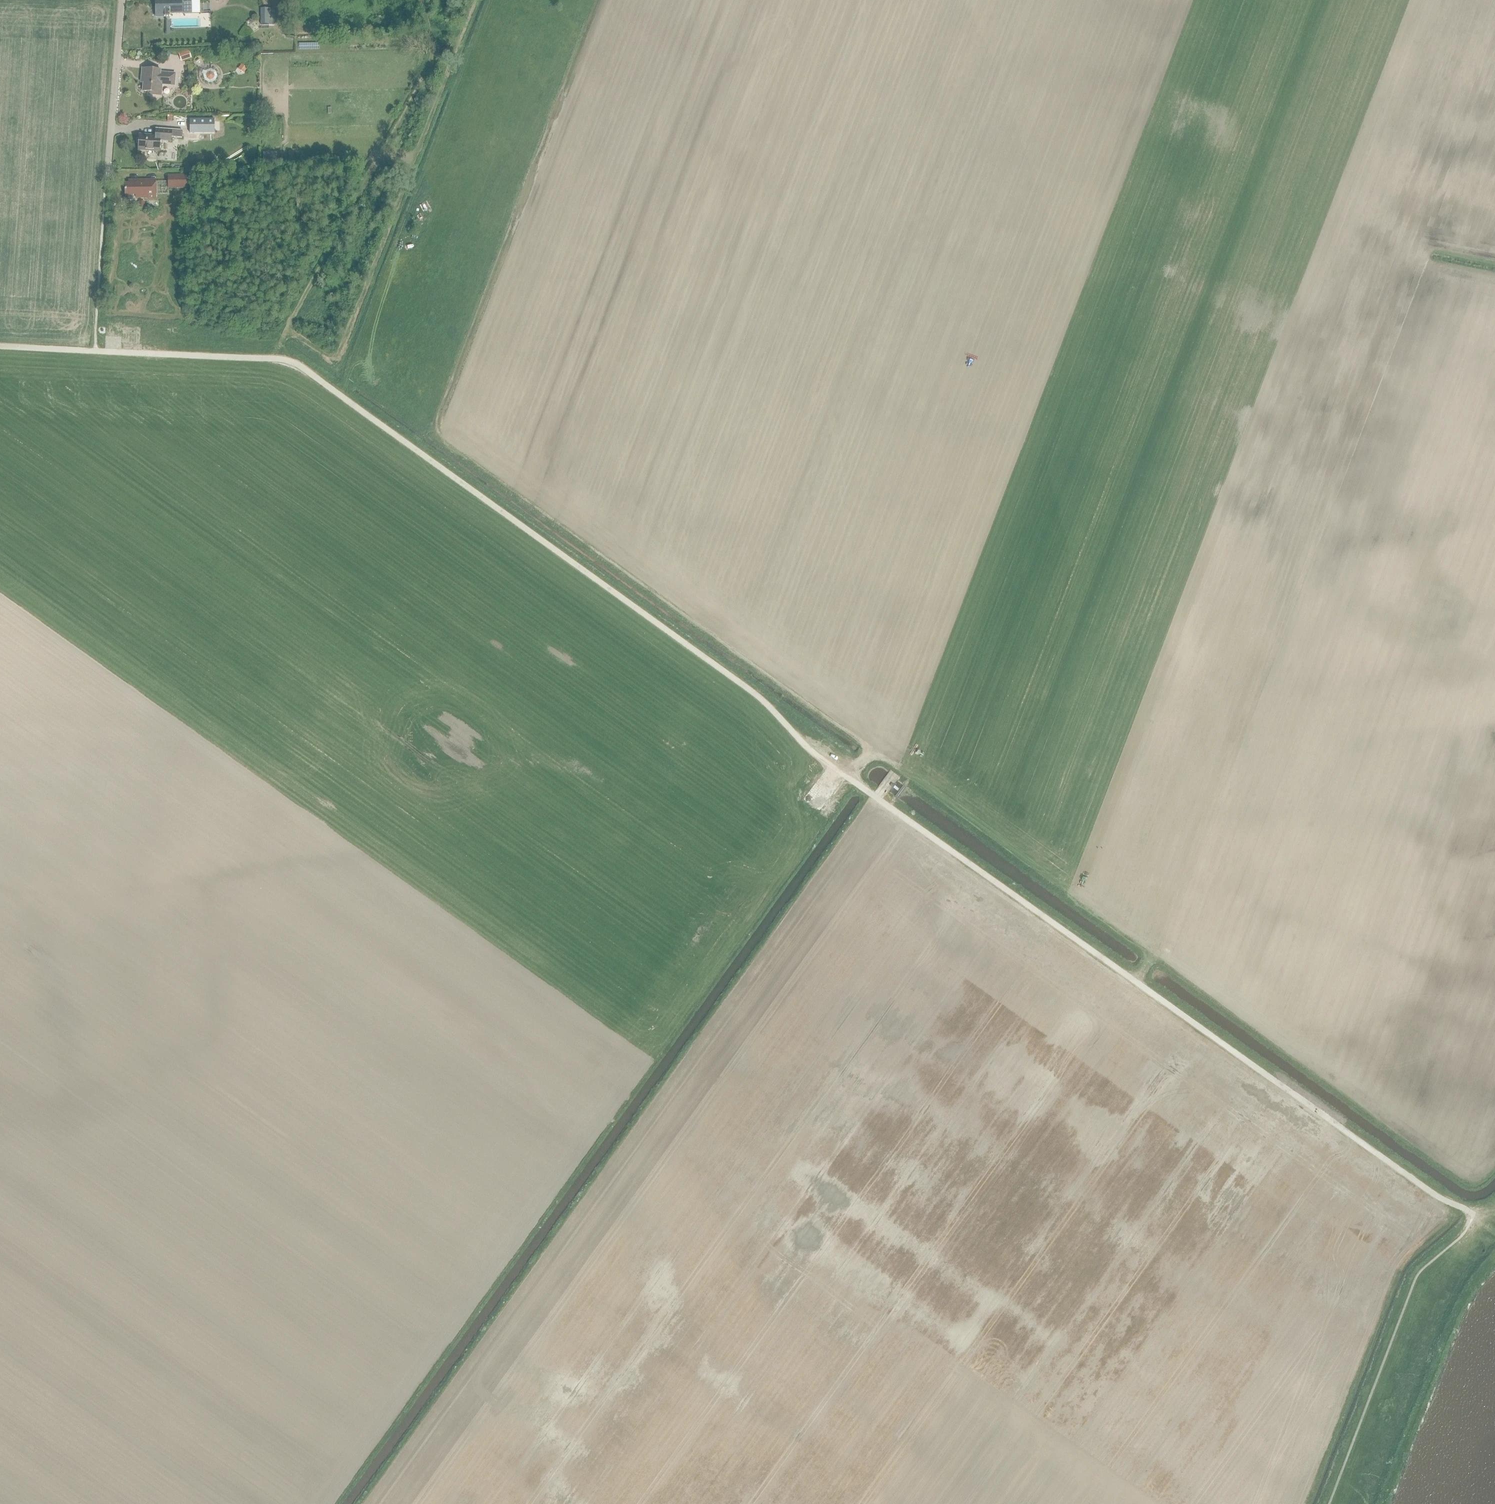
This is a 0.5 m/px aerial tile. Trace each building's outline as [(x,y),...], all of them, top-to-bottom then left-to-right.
[(170,17),(170,14),(182,14),(192,13),(192,3),(192,0),(155,0),(156,17),(170,17)] [(269,25),(269,8),(260,8),(260,25),(269,25)] [(201,26),(201,12),(192,12),(192,26),(201,26)] [(190,49),(180,52),(182,60),(192,58),(190,49)] [(243,62),(237,69),(243,74),(249,66),(243,62)] [(160,70),(142,68),(141,78),(144,78),(143,91),(149,92),(148,94),(161,95),(162,84),(174,85),(175,73),(160,72),(160,70)] [(190,119),(190,133),(214,133),(214,119),(190,119)] [(183,131),(172,130),(156,129),(155,136),(139,135),(138,150),(159,151),(160,140),(171,141),(171,137),(182,138),(183,131)] [(282,152),(275,152),(275,157),(263,157),(263,165),(269,165),(276,165),(282,165),(282,156),(282,152)] [(187,188),(187,175),(168,175),(168,188),(187,188)] [(126,200),(133,200),(133,195),(136,195),(136,198),(156,197),(156,180),(129,180),(129,183),(125,183),(125,195),(126,200)]
